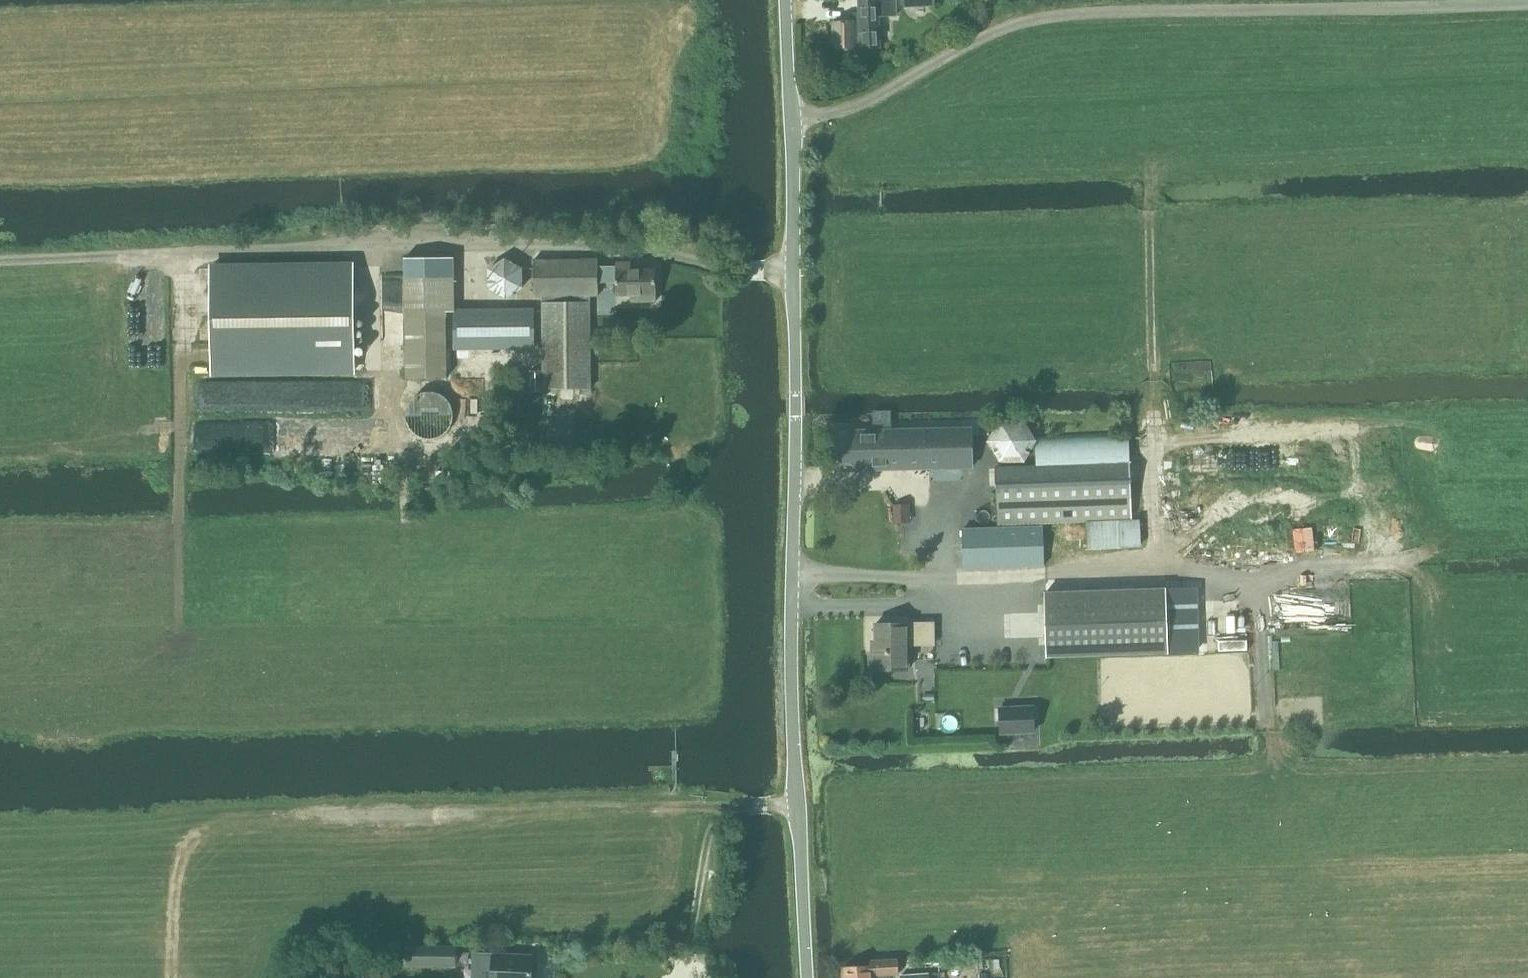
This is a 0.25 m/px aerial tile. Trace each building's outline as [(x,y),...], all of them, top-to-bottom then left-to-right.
[(833,22),(834,50),(880,48),(880,16),(897,15),(896,0),(870,0),(858,0),(859,13),(854,14),(854,21),(833,22)] [(524,288),(524,268),(505,258),(488,269),(489,289),(507,299),(524,288)] [(455,313),(454,259),(405,259),(407,380),(448,379),(446,313),(454,313),(455,313)] [(617,267),(599,267),(599,260),(534,261),(535,297),(543,297),(544,390),(592,389),(591,296),(599,296),(599,283),(617,283),(617,296),(632,296),(632,303),(656,302),(656,270),(631,270),(631,263),(616,263),(617,267)] [(212,372),(355,371),(354,267),(211,269),(212,372)] [(455,313),(454,313),(455,349),(517,348),(535,347),(535,311),(455,313)] [(426,440),(431,440),(439,438),(444,436),(448,432),(451,428),(453,423),(454,415),(452,407),(450,402),(446,398),(439,394),(434,392),(429,392),(423,393),(418,395),(412,400),(409,404),(407,409),(406,417),(408,425),(410,430),(414,434),(421,438),(426,440)] [(874,430),(841,431),(841,471),(972,468),(971,428),(891,430),(891,416),(891,413),(874,414),(874,417),(874,430)] [(1000,420),(988,442),(1000,463),(1025,463),(1036,444),(1036,438),(1024,420),(1000,420)] [(1093,433),(1036,435),(1036,438),(1036,444),(1036,465),(1130,462),(1129,432),(1093,433)] [(1036,465),(996,466),(998,525),(1088,522),(1132,520),(1130,462),(1036,465)] [(1046,565),(1045,527),(964,529),(965,568),(1046,565)] [(1166,589),(1046,593),(1048,657),(1168,652),(1200,651),(1198,588),(1166,589)] [(873,670),(909,669),(909,623),(876,623),(877,651),(873,651),(873,670)] [(1035,731),(1034,707),(1000,709),(1001,733),(1035,731)] [(456,968),(456,946),(406,947),(406,967),(456,968)] [(473,977),(532,977),(533,957),(493,955),(474,954),(473,977)] [(844,967),(845,977),(874,977),(874,975),(899,974),(898,959),(870,961),(871,965),(844,967)]
